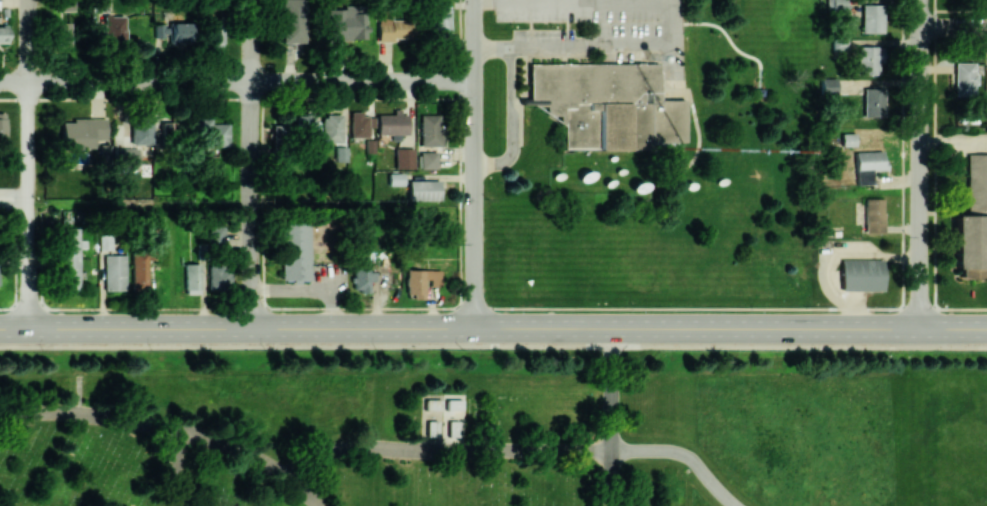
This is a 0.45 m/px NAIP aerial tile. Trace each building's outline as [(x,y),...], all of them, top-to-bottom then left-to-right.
[(57,12),(75,10),(74,0),(55,0),(57,12)] [(282,43),(306,43),(305,0),(281,0),(282,43)] [(847,10),(846,0),(831,0),(832,11),(847,10)] [(882,33),(883,5),(861,4),(861,33),(882,33)] [(448,6),(431,6),(431,38),(449,38),(448,6)] [(328,40),(365,40),(366,7),(329,7),(328,40)] [(376,39),(415,40),(416,13),(376,12),(376,39)] [(103,43),(124,43),(124,15),(103,15),(103,43)] [(70,22),(53,22),(53,46),(70,46),(70,22)] [(168,43),(190,43),(191,22),(169,22),(168,43)] [(163,23),(155,23),(154,37),(163,37),(163,23)] [(208,46),(222,46),(222,23),(208,23),(208,46)] [(832,50),(846,51),(846,38),(832,37),(832,50)] [(859,75),(881,74),(880,46),(858,47),(859,75)] [(974,62),(954,63),(954,95),(975,95),(974,62)] [(524,64),(658,65),(658,101),(682,101),(682,141),(647,141),(647,150),(562,150),(562,117),(543,117),(543,101),(524,101),(524,64)] [(835,78),(820,78),(820,96),(836,95),(835,78)] [(863,88),(864,117),(881,117),(880,88),(863,88)] [(373,128),(373,116),(362,116),(362,112),(350,112),(349,137),(368,138),(368,128),(373,128)] [(408,112),(394,112),(394,114),(377,114),(377,135),(391,135),(391,141),(399,141),(399,134),(407,134),(408,112)] [(313,114),(295,115),(296,134),(314,134),(313,114)] [(130,144),(151,144),(152,115),(131,115),(130,144)] [(321,142),(341,142),(341,115),(322,115),(321,142)] [(420,146),(440,146),(441,115),(420,115),(420,146)] [(93,148),(93,139),(107,139),(107,118),(73,118),(73,122),(61,122),(61,148),(93,148)] [(229,124),(211,123),(212,118),(195,118),(194,145),(228,146),(229,124)] [(272,140),(285,140),(285,125),(272,125),(272,140)] [(841,146),(855,146),(854,133),(841,133),(841,146)] [(137,172),(138,149),(116,148),(115,171),(137,172)] [(414,148),(395,148),(395,169),(414,168),(414,148)] [(872,185),(871,171),(884,170),(884,151),(855,152),(856,185),(872,185)] [(437,169),(437,152),(420,152),(420,169),(437,169)] [(966,215),(954,215),(954,269),(958,269),(958,278),(982,278),(982,266),(986,266),(986,154),(967,154),(966,215)] [(389,173),(389,185),(404,185),(404,173),(389,173)] [(439,201),(440,180),(409,179),(408,200),(439,201)] [(864,233),(883,233),(883,198),(864,199),(864,233)] [(310,223),(281,223),(281,282),(311,281),(310,223)] [(225,249),(224,224),(206,225),(207,249),(225,249)] [(79,228),(59,228),(61,291),(80,290),(79,228)] [(111,249),(112,235),(100,234),(100,249),(111,249)] [(132,291),(147,290),(147,259),(156,259),(155,245),(147,245),(148,252),(131,252),(132,291)] [(125,290),(125,255),(104,254),(104,290),(125,290)] [(369,258),(353,258),(354,291),(369,291),(369,281),(375,281),(375,272),(369,272),(369,258)] [(883,260),(841,259),(841,290),(883,291),(883,260)] [(200,264),(185,264),(184,294),(200,294),(200,264)] [(231,289),(230,266),(208,266),(209,289),(231,289)] [(440,270),(406,269),(405,297),(426,297),(426,287),(440,287),(440,270)] [(428,398),(428,411),(444,411),(444,398),(428,398)] [(461,399),(445,400),(446,410),(462,409),(461,399)] [(430,421),(430,438),(442,438),(442,421),(430,421)]
